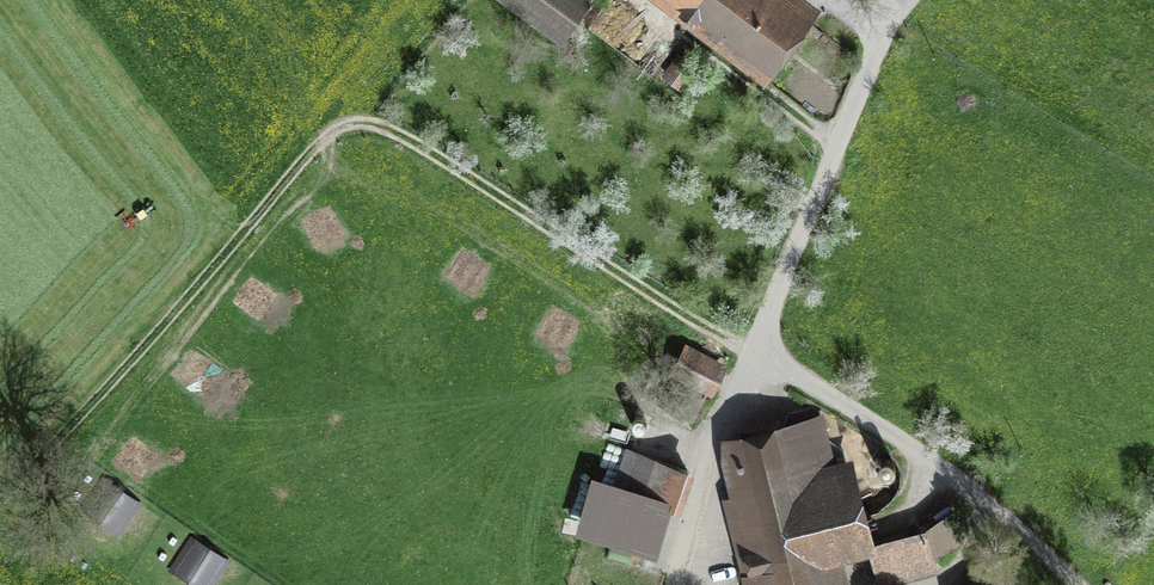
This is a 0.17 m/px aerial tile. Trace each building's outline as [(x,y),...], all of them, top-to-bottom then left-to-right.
[(561,35),(582,6),(574,0),(513,0),(561,35)] [(765,64),(801,17),(779,0),(681,0),(765,64)] [(678,84),(691,66),(679,57),(665,75),(678,84)] [(330,202),(300,235),(332,263),(361,230),(330,202)] [(460,238),(437,273),(473,297),(497,262),(460,238)] [(273,333),(302,298),(270,271),(241,305),(273,333)] [(569,360),(588,322),(548,304),(530,341),(569,360)] [(209,408),(237,372),(205,346),(176,382),(209,408)] [(692,421),(720,367),(689,350),(660,404),(692,421)] [(824,556),(867,545),(848,469),(832,473),(820,424),(733,445),(730,457),(762,584),(831,584),(824,556)] [(139,488),(169,452),(137,426),(107,461),(139,488)] [(687,471),(630,450),(616,490),(597,484),(585,528),(652,547),(665,504),(675,507),(687,471)] [(930,558),(960,539),(953,514),(926,532),(870,546),(877,572),(930,558)]
